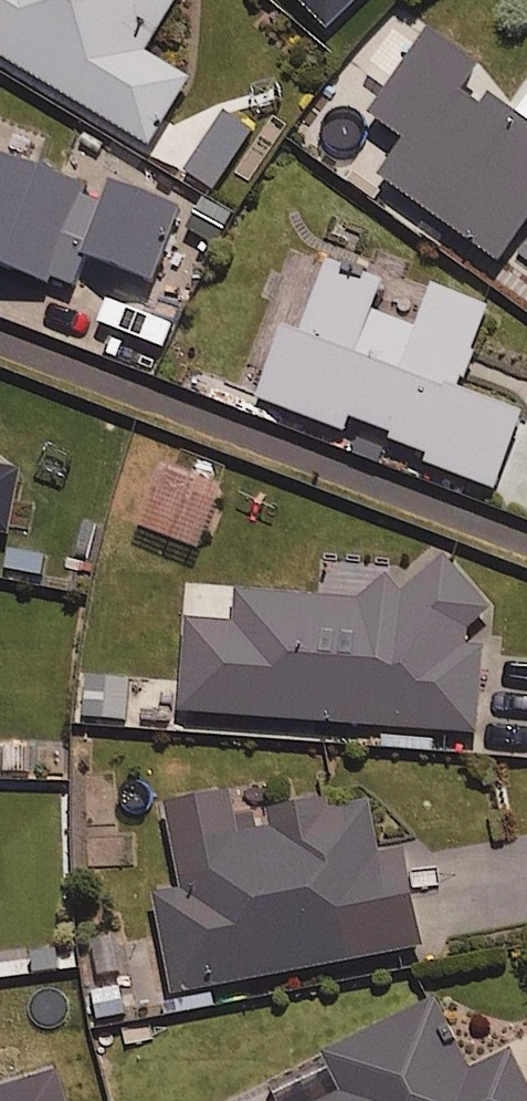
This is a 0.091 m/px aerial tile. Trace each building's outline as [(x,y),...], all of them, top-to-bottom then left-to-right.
[(153,147),(192,82),(147,55),(180,0),(0,0),(0,56),(153,147)] [(329,32),(363,0),(299,0),(329,32)] [(435,37),(376,118),(410,143),(385,179),(502,264),(526,230),(526,104),(435,37)] [(254,133),(228,115),(187,175),(213,193),(254,133)] [(75,294),(88,260),(157,286),(183,215),(113,188),(109,200),(0,159),(0,265),(75,294)] [(387,286),(331,265),(307,327),(293,321),(262,402),(346,434),(351,420),(433,451),(428,465),(498,492),(526,420),(460,394),(492,311),(438,290),(422,332),(376,314),(387,286)] [(226,488),(166,467),(145,531),(205,551),(226,488)] [(10,537),(21,475),(0,471),(0,535),(10,537)] [(481,736),(486,661),(473,628),(493,610),(447,561),(405,600),(384,577),(353,601),(242,593),(240,627),(191,623),(184,715),(481,736)] [(130,679),(86,679),(86,722),(129,722),(130,679)] [(239,839),(231,796),(170,807),(185,889),(157,895),(177,997),(424,950),(406,855),(382,859),(370,796),(275,814),(278,832),(239,839)] [(431,1005),(326,1058),(345,1097),(336,1100),(526,1100),(526,1086),(511,1054),(467,1076),(431,1005)] [(60,1062),(0,1079),(0,1100),(71,1100),(60,1062)] [(265,1087),(237,1100),(271,1100),(265,1087)]
